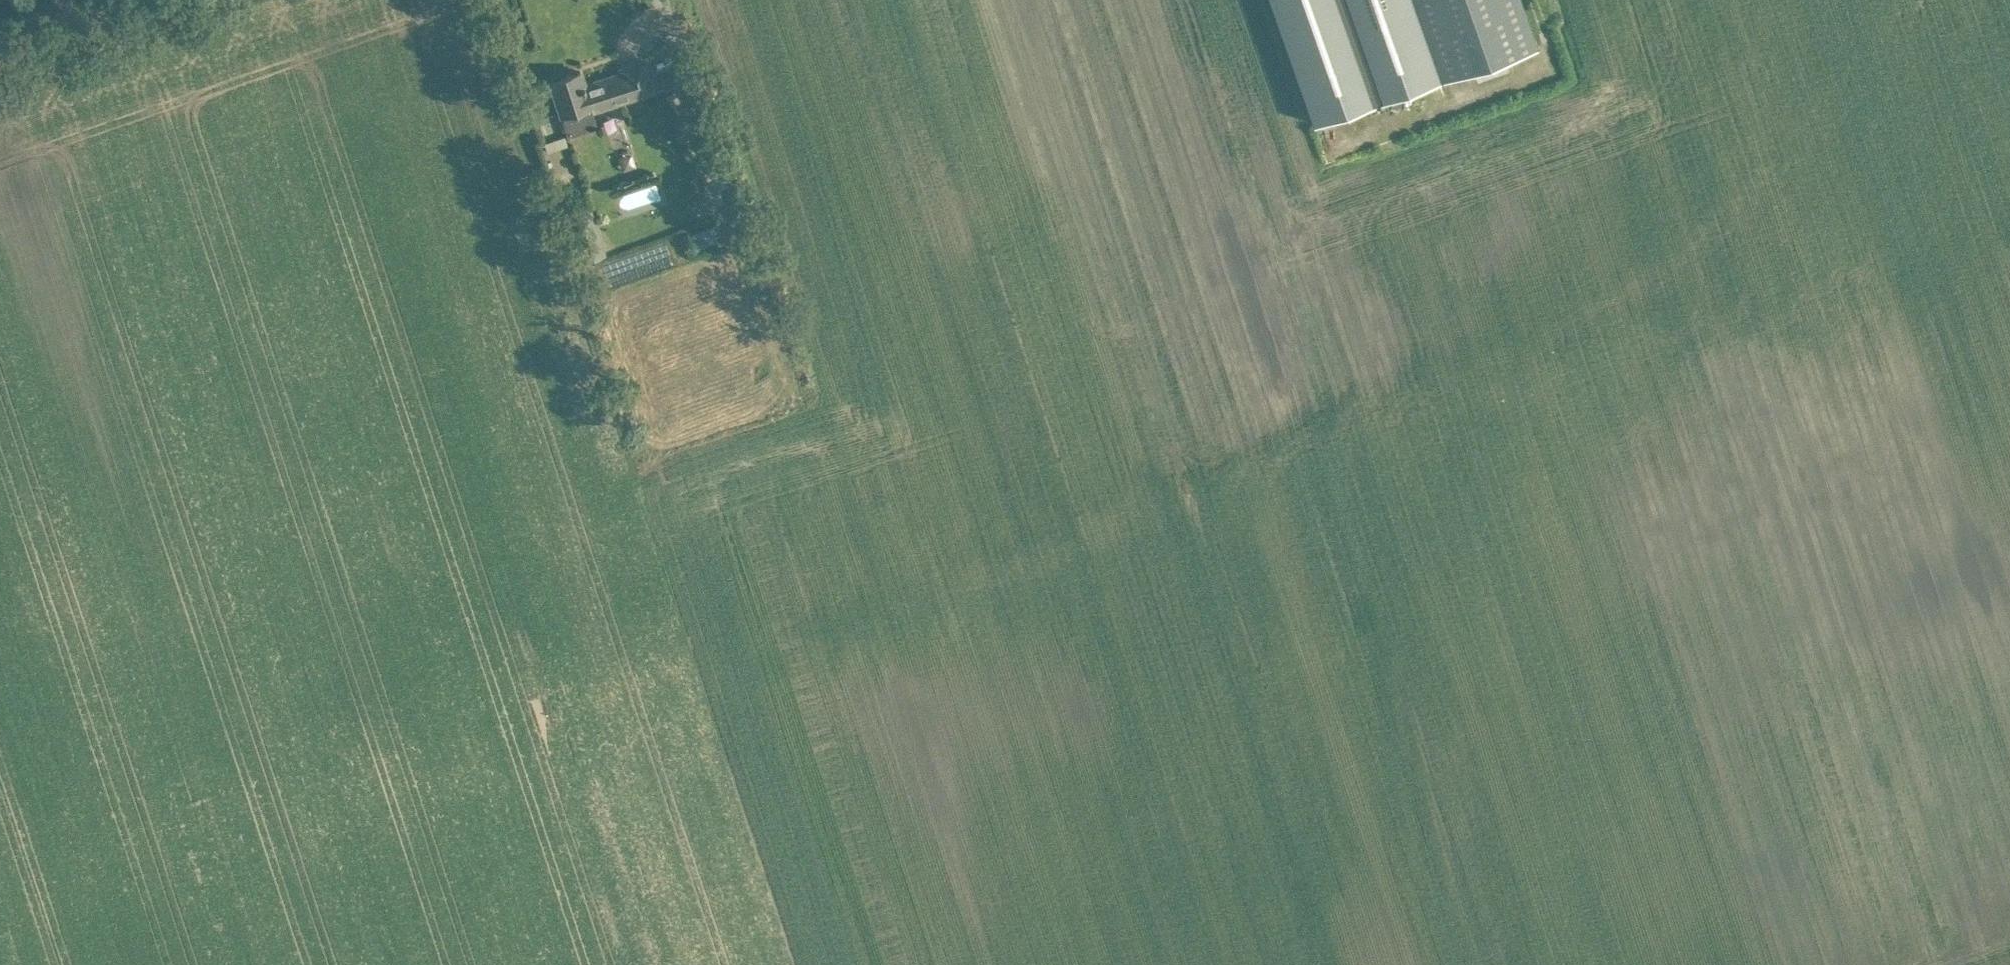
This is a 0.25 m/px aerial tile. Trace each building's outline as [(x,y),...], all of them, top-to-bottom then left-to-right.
[(1314,123),(1315,122),(1441,78),(1414,0),(1271,0),(1314,123)] [(1441,78),(1537,44),(1522,0),(1414,0),(1441,78)] [(581,70),(552,79),(558,98),(563,114),(566,113),(568,118),(572,132),(594,124),(590,111),(590,110),(593,109),(655,89),(651,79),(645,60),(621,68),(622,72),(585,84),(581,70)] [(569,135),(546,139),(556,196),(580,191),(569,135)] [(583,208),(568,213),(583,259),(606,251),(600,232),(592,235),(583,208)] [(602,262),(609,282),(674,260),(667,240),(602,262)]
